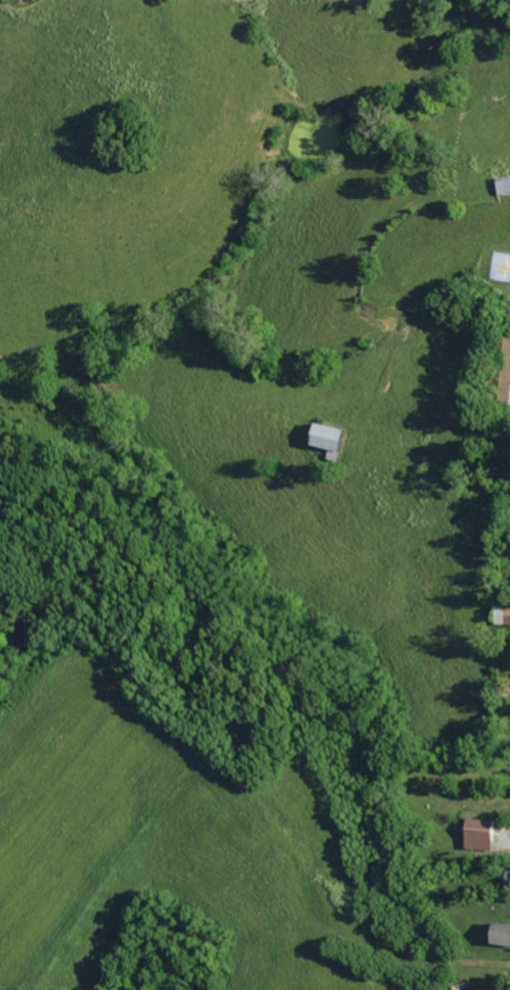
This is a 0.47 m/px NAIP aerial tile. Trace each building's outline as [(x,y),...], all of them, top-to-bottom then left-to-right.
[(501,194),(509,193),(509,176),(500,176),(501,194)] [(334,448),(333,458),(345,460),(351,428),(325,423),(320,445),(334,448)] [(499,605),(499,624),(509,624),(509,605),(499,605)] [(467,848),(493,851),(497,821),(471,818),(467,848)] [(490,918),(509,922),(509,948),(487,945),(490,918)]
